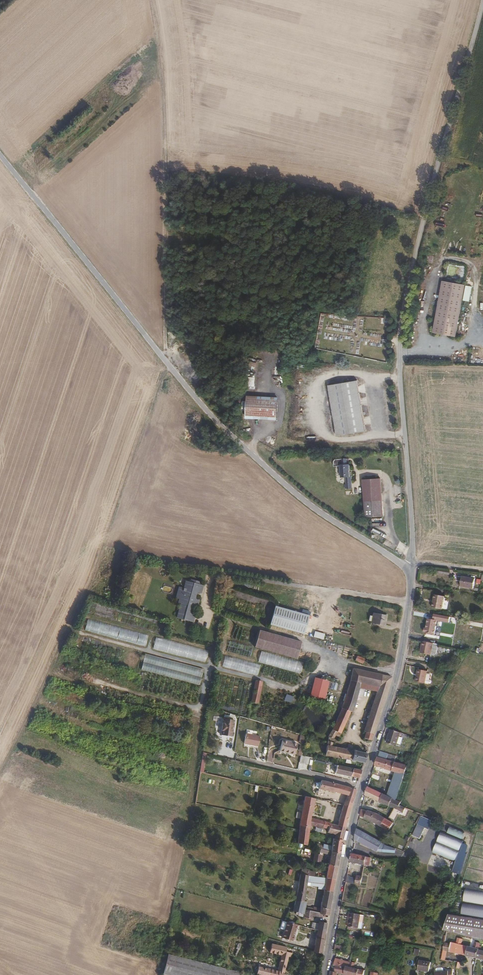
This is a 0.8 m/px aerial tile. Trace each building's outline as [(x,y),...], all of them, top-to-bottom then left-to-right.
[(466,285),(442,281),(441,291),(438,306),(433,333),(456,338),(466,285)] [(438,306),(441,291),(433,289),(430,305),(438,306)] [(366,432),(357,381),(329,385),(337,436),(366,432)] [(278,398),(249,396),(247,418),(277,420),(278,398)] [(350,472),(349,464),(348,465),(347,459),(336,460),(335,461),(334,463),(335,467),(340,466),(341,478),(345,478),(345,484),(344,484),(345,489),(352,488),(351,472),(350,472)] [(384,516),(381,479),(363,480),(365,518),(384,516)] [(476,589),(477,579),(465,577),(463,587),(476,589)] [(179,588),(177,597),(176,599),(180,600),(179,603),(181,604),(178,619),(194,623),(195,615),(191,614),(193,607),(197,608),(199,600),(195,599),(196,595),(197,592),(201,594),(202,586),(199,585),(200,583),(191,580),(190,583),(185,581),(184,589),(179,588)] [(444,610),(447,597),(437,595),(434,608),(444,610)] [(304,636),(309,617),(302,615),(275,608),(270,627),(304,636)] [(386,626),(388,616),(375,613),(375,616),(374,622),(373,623),(386,626)] [(149,635),(88,619),(85,630),(146,646),(149,635)] [(297,660),(302,644),(259,633),(255,649),(261,651),(297,660)] [(209,651),(156,638),(153,649),(206,662),(209,651)] [(432,654),(434,643),(424,641),(422,653),(432,655),(432,654)] [(297,660),(261,651),(258,662),(301,673),(304,662),(297,660)] [(204,670),(145,654),(141,670),(200,685),(204,670)] [(365,663),(367,659),(355,654),(354,655),(353,659),(365,663)] [(260,665),(226,655),(223,667),(257,676),(260,665)] [(393,676),(385,675),(355,668),(352,680),(343,707),(344,707),(334,729),(333,729),(330,736),(336,737),(337,734),(341,736),(351,714),(352,715),(354,709),(355,709),(357,705),(356,705),(358,698),(363,682),(381,687),(367,731),(366,735),(367,735),(366,738),(372,740),(393,676)] [(427,682),(429,674),(429,671),(420,669),(417,681),(427,683),(427,682)] [(324,700),(328,682),(318,679),(314,698),(324,700)] [(259,703),(262,688),(264,681),(257,680),(253,702),(259,703)] [(291,704),(293,697),(286,695),(284,701),(291,704)] [(234,736),(236,720),(225,718),(223,735),(234,736)] [(398,745),(402,732),(393,729),(388,742),(398,745)] [(260,746),(261,736),(247,733),(245,743),(260,746)] [(296,754),(298,743),(284,740),(281,751),(296,754)] [(366,761),(368,753),(335,746),(336,743),(334,742),(329,740),(326,754),(353,759),(352,761),(355,761),(356,760),(366,761)] [(308,765),(309,758),(300,756),(299,763),(308,765)] [(401,785),(408,766),(379,756),(376,765),(389,769),(397,772),(394,783),(401,785)] [(360,777),(363,769),(338,764),(336,772),(360,777)] [(354,798),(357,789),(335,783),(322,780),(320,788),(335,791),(348,794),(350,795),(350,797),(354,798)] [(390,805),(393,798),(389,796),(369,786),(368,791),(367,794),(390,805)] [(311,825),(312,817),(312,816),(316,798),(306,796),(301,825),(311,827),(311,825)] [(404,813),(407,808),(401,805),(402,802),(393,798),(390,805),(394,808),(389,818),(395,821),(400,811),(404,813)] [(322,813),(324,805),(316,803),(315,811),(322,813)] [(341,816),(344,804),(339,803),(337,807),(335,815),(341,816)] [(348,822),(351,811),(351,807),(345,805),(344,804),(341,816),(340,820),(348,822)] [(394,823),(386,818),(377,813),(363,808),(361,816),(389,831),(394,823)] [(330,828),(331,822),(312,817),(311,825),(324,828),(325,827),(330,828)] [(344,836),(347,826),(339,824),(339,825),(332,823),(332,822),(331,822),(330,828),(329,832),(336,834),(344,836)] [(425,829),(418,825),(413,836),(420,840),(425,829)] [(380,848),(383,842),(358,829),(356,838),(362,841),(378,851),(380,848)] [(309,842),(311,832),(300,830),(299,843),(308,845),(309,842)] [(342,852),(343,839),(336,837),(334,837),(333,847),(331,847),(331,845),(325,844),(324,848),(333,851),(341,852),(342,852)] [(384,852),(387,844),(383,842),(380,848),(378,851),(384,852)] [(340,856),(341,852),(333,851),(324,848),(322,848),(321,851),(332,854),(331,860),(339,861),(340,856)] [(322,862),(323,854),(316,853),(314,860),(322,862)] [(370,865),(372,857),(353,853),(351,861),(370,865)] [(336,878),(339,865),(332,864),(330,863),(328,877),(336,878)] [(308,884),(309,874),(299,872),(298,880),(300,880),(299,886),(298,890),(297,900),(304,902),(307,891),(308,884)] [(325,889),(328,877),(316,875),(309,874),(308,884),(319,886),(319,888),(325,889)] [(361,884),(363,877),(357,876),(356,878),(348,876),(347,881),(361,884)] [(305,909),(306,906),(307,902),(304,902),(297,900),(294,910),(305,913),(306,909),(305,909)] [(323,916),(323,913),(330,914),(331,908),(322,907),(321,912),(314,910),(306,909),(305,913),(304,916),(312,918),(313,914),(323,916)] [(449,912),(444,929),(482,940),(482,918),(449,912)] [(359,928),(361,914),(351,913),(349,926),(359,928)] [(293,940),(297,924),(290,921),(285,938),(293,940)] [(326,931),(328,922),(320,921),(320,924),(319,929),(326,931)] [(324,946),(326,931),(319,929),(316,945),(324,946)] [(478,954),(479,950),(481,943),(475,942),(474,947),(462,945),(463,939),(458,938),(457,944),(451,942),(451,944),(445,943),(441,959),(445,960),(447,951),(477,958),(478,954)] [(286,951),(287,947),(272,943),(270,951),(279,953),(288,955),(285,968),(285,972),(289,956),(292,957),(293,952),(286,951)] [(322,953),(324,946),(316,945),(315,951),(322,953)] [(285,972),(285,968),(288,955),(279,953),(270,951),(270,952),(282,954),(278,970),(259,966),(258,974),(263,974),(266,974),(285,974),(285,972)] [(242,972),(169,954),(167,963),(215,974),(241,974),(242,972)] [(347,966),(346,965),(347,961),(336,958),(335,965),(336,965),(335,972),(331,971),(331,974),(338,974),(338,973),(345,974),(347,966)] [(430,971),(432,961),(420,960),(419,969),(430,971)] [(365,972),(365,969),(355,967),(356,963),(351,962),(350,966),(347,966),(345,974),(348,974),(364,974),(365,972)] [(167,963),(164,974),(170,974),(215,974),(167,963)]
